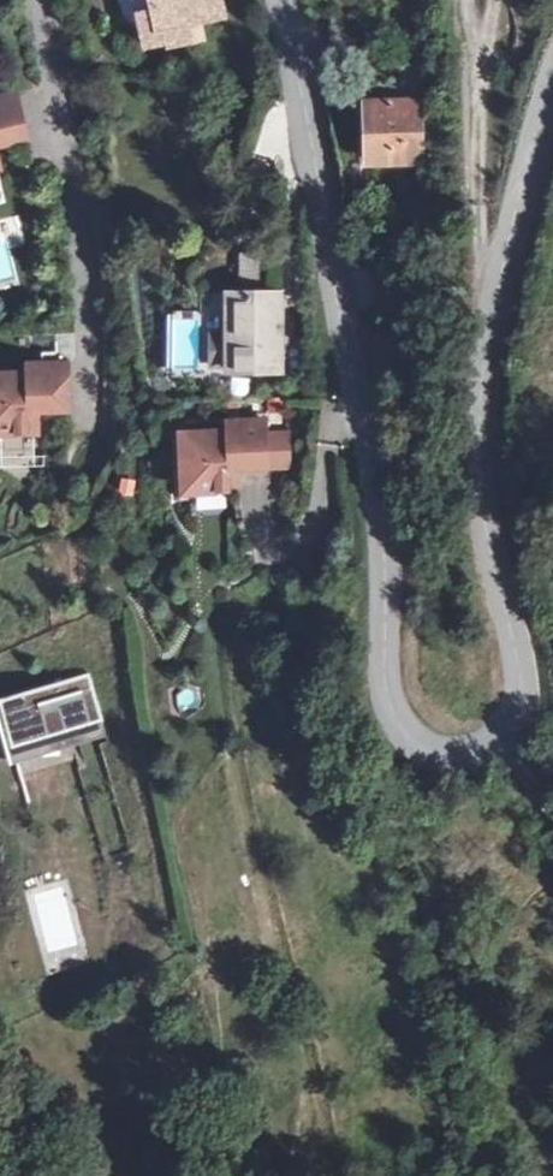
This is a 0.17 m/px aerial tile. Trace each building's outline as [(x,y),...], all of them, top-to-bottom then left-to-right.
[(138,13),(146,47),(166,43),(167,48),(201,40),(198,21),(221,16),(218,0),(136,0),(138,13)] [(0,98),(0,124),(19,120),(13,95),(0,98)] [(374,97),(367,97),(369,162),(420,162),(419,102),(405,103),(374,103),(374,97)] [(19,120),(0,124),(0,145),(23,139),(19,120)] [(266,254),(241,255),(241,295),(228,295),(228,334),(227,364),(227,371),(278,370),(278,347),(273,348),(273,335),(279,335),(279,295),(267,295),(266,254)] [(219,327),(218,294),(200,294),(200,310),(168,310),(169,369),(204,369),(204,328),(219,327)] [(227,364),(228,334),(211,333),(210,363),(227,364)] [(28,365),(29,375),(0,375),(0,433),(34,432),(34,410),(38,411),(38,391),(67,390),(66,365),(61,365),(61,353),(42,353),(42,365),(28,365)] [(67,410),(67,390),(38,391),(38,411),(67,410)] [(229,434),(187,435),(189,492),(236,491),(235,469),(267,467),(265,439),(264,423),(228,423),(229,434)] [(288,438),(265,439),(267,467),(289,466),(288,438)] [(0,694),(0,759),(104,740),(92,678),(0,694)]
